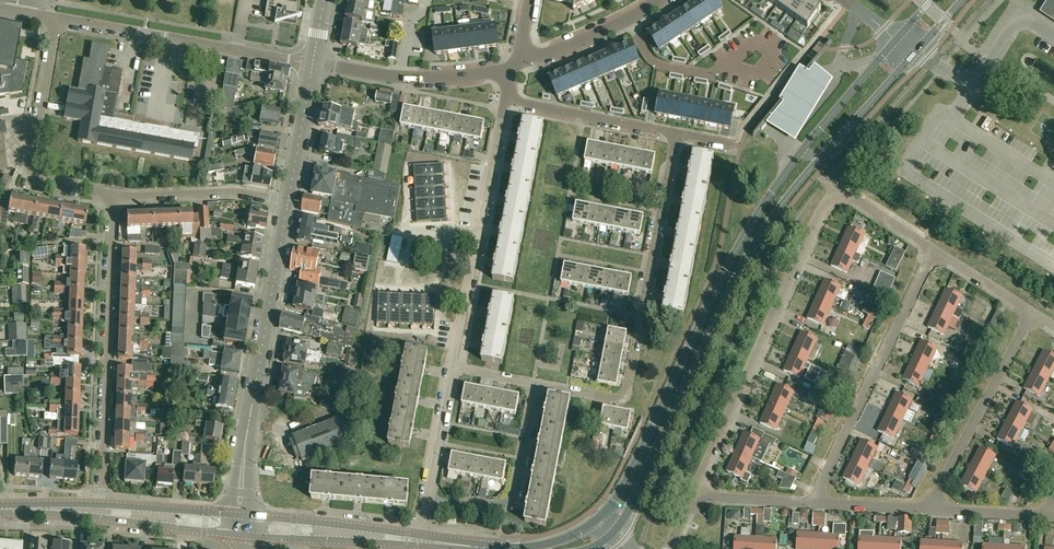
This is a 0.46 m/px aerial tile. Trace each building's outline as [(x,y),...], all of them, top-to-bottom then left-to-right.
[(264,18),(275,20),(274,24),(284,21),(296,23),(297,18),(302,16),(297,16),(300,1),(294,0),(268,0),(264,18)] [(370,2),(367,1),(367,0),(349,0),(348,3),(350,3),(349,7),(375,11),(376,3),(370,2)] [(574,11),(596,0),(576,0),(574,11)] [(712,17),(701,0),(700,0),(690,6),(702,24),(712,17)] [(712,17),(723,10),(716,0),(701,0),(712,17)] [(777,6),(787,13),(796,0),(781,0),(777,6)] [(810,2),(807,0),(796,0),(787,13),(797,21),(810,2)] [(1040,13),(1053,22),(1053,0),(1048,0),(1040,13)] [(405,3),(395,1),(395,3),(393,2),(391,14),(403,16),(405,3)] [(821,9),(810,2),(797,21),(808,28),(811,23),(815,26),(821,17),(817,15),(821,9)] [(679,13),(691,31),(702,24),(690,6),(684,10),(679,13)] [(373,20),(375,11),(349,7),(348,10),(347,10),(346,16),(347,16),(347,18),(363,21),(364,18),(373,20)] [(691,31),(679,13),(676,16),(670,19),(669,20),(681,38),(682,37),(691,31)] [(379,26),(399,29),(400,23),(380,20),(379,26)] [(659,27),(670,45),(681,38),(669,20),(659,27)] [(369,29),(365,29),(362,28),(362,25),(346,22),(346,24),(345,24),(344,30),(345,30),(344,33),(368,38),(369,29)] [(22,93),(28,62),(16,60),(22,27),(0,23),(0,96),(22,93)] [(483,27),(486,48),(498,47),(496,26),(483,27)] [(483,27),(471,29),(473,50),(486,48),(483,27)] [(655,29),(648,34),(659,52),(670,45),(659,27),(655,29)] [(471,29),(458,31),(461,52),(473,50),(471,29)] [(448,53),(461,52),(458,31),(446,32),(448,53)] [(788,36),(793,40),(797,34),(792,31),(788,36)] [(448,53),(446,32),(433,34),(436,55),(448,53)] [(371,38),(368,38),(344,33),(343,37),(342,37),(341,43),(342,43),(342,45),(358,48),(359,45),(370,47),(371,38)] [(386,42),(385,42),(383,49),(385,49),(386,47),(390,48),(388,59),(396,60),(399,43),(387,41),(386,42)] [(630,43),(618,48),(627,68),(639,63),(630,43)] [(122,72),(105,69),(109,47),(93,44),(90,61),(84,60),(78,91),(69,90),(64,119),(81,122),(78,141),(95,145),(95,144),(191,161),(194,148),(197,149),(199,135),(170,130),(170,129),(145,125),(145,126),(131,123),(132,122),(114,119),(119,94),(118,94),(122,72)] [(607,53),(615,73),(627,68),(618,48),(607,53)] [(615,73),(607,53),(596,58),(604,78),(615,73)] [(604,78),(596,58),(584,63),(592,83),(604,78)] [(285,79),(287,80),(289,70),(247,63),(246,71),(252,72),(252,73),(285,79)] [(573,68),(581,87),(592,83),(584,63),(573,68)] [(810,74),(801,69),(781,102),(784,104),(768,125),(796,142),(833,82),(816,67),(810,74)] [(569,92),(581,87),(573,68),(561,73),(569,92)] [(239,75),(226,73),(223,87),(227,88),(234,89),(237,90),(239,75)] [(282,93),(285,79),(252,73),(251,81),(267,84),(266,90),(282,93)] [(569,92),(561,73),(549,78),(558,97),(569,92)] [(230,109),(234,89),(228,88),(223,111),(230,109)] [(377,93),(376,102),(391,105),(393,95),(377,93)] [(669,118),(673,97),(660,94),(656,115),(669,118)] [(402,97),(393,95),(391,105),(390,111),(398,113),(402,97)] [(673,97),(669,118),(681,120),(685,99),(673,97)] [(685,99),(681,120),(693,122),(697,102),(685,99)] [(697,102),(693,122),(706,125),(710,104),(697,102)] [(706,125),(718,127),(722,106),(710,104),(706,125)] [(278,125),(280,111),(270,109),(270,108),(256,105),(255,111),(261,112),(259,122),(278,125)] [(340,119),(353,122),(355,113),(342,110),(342,109),(323,105),(321,115),(340,119)] [(722,106),(718,127),(731,130),(735,109),(722,106)] [(244,107),(220,112),(221,118),(234,115),(235,115),(246,113),(244,107)] [(414,128),(418,110),(404,107),(401,125),(414,128)] [(427,130),(431,113),(418,110),(414,128),(427,130)] [(441,133),(444,115),(431,113),(427,130),(441,133)] [(353,122),(340,119),(321,115),(319,126),(338,130),(339,128),(358,132),(358,128),(361,129),(362,124),(359,124),(353,122)] [(454,136),(458,118),(444,115),(441,133),(454,136)] [(467,138),(471,120),(458,118),(454,136),(467,138)] [(471,120),(467,138),(481,141),(484,123),(471,120)] [(518,137),(540,142),(543,126),(544,126),(523,122),(521,135),(519,134),(518,137)] [(395,132),(382,129),(379,144),(381,145),(392,147),(392,146),(393,142),(395,132)] [(277,141),(278,136),(260,133),(260,134),(254,132),(248,134),(247,138),(259,140),(258,145),(276,148),(276,146),(278,145),(278,143),(277,141)] [(243,134),(219,141),(221,146),(223,145),(224,149),(233,147),(233,146),(239,144),(238,143),(245,141),(243,134)] [(336,140),(323,138),(320,153),(342,157),(344,146),(359,148),(361,140),(344,136),(337,135),(336,140)] [(537,157),(540,142),(518,137),(518,140),(520,141),(517,153),(537,157)] [(598,164),(602,146),(588,143),(585,161),(598,164)] [(612,166),(615,148),(602,146),(598,164),(612,166)] [(625,169),(628,151),(615,148),(612,166),(625,169)] [(251,158),(255,159),(254,164),(272,167),(273,165),(274,166),(276,163),(275,161),(273,160),(275,154),(257,151),(257,150),(252,150),(251,158)] [(638,171),(642,153),(628,151),(625,169),(638,171)] [(534,173),(537,157),(517,153),(515,166),(513,166),(512,169),(534,173)] [(642,153),(638,171),(652,174),(655,156),(642,153)] [(689,170),(711,175),(714,159),(694,155),(693,155),(694,155),(691,168),(689,167),(689,170)] [(444,164),(429,165),(429,177),(444,176),(444,164)] [(386,174),(388,168),(377,165),(376,172),(386,174)] [(414,177),(429,177),(429,165),(414,166),(414,177)] [(244,183),(269,187),(269,186),(271,184),(271,182),(270,181),(270,180),(271,174),(261,172),(262,170),(246,167),(244,183)] [(531,189),(534,173),(512,169),(512,172),(514,172),(511,185),(531,189)] [(323,199),(323,200),(331,201),(328,221),(361,230),(364,214),(394,220),(401,186),(385,181),(374,178),(369,177),(368,180),(338,174),(317,170),(313,197),(323,199)] [(708,190),(711,175),(689,170),(688,173),(690,174),(688,186),(708,190)] [(206,183),(217,182),(217,172),(207,174),(206,183)] [(374,178),(385,181),(386,174),(376,172),(374,178)] [(429,177),(430,188),(445,187),(444,176),(429,177)] [(430,188),(429,177),(414,177),(415,189),(430,188)] [(528,204),(531,189),(511,185),(509,197),(507,197),(506,200),(528,204)] [(705,206),(708,190),(688,186),(685,199),(683,199),(683,202),(705,206)] [(446,199),(445,187),(430,188),(431,199),(446,199)] [(415,189),(416,200),(431,199),(430,188),(415,189)] [(323,199),(313,197),(305,196),(302,211),(320,215),(323,200),(323,199)] [(21,215),(23,201),(10,198),(9,204),(8,212),(15,214),(14,223),(19,224),(21,215)] [(416,212),(431,211),(431,199),(416,200),(416,212)] [(446,199),(431,199),(431,211),(446,210),(446,199)] [(525,220),(528,204),(506,200),(506,203),(508,203),(505,216),(525,220)] [(34,217),(36,203),(23,201),(21,215),(19,224),(26,225),(27,216),(34,217)] [(8,212),(9,204),(0,202),(0,216),(1,226),(1,227),(5,227),(8,212)] [(702,222),(705,206),(683,202),(682,205),(684,205),(682,218),(702,222)] [(47,219),(49,205),(36,203),(34,217),(32,231),(36,231),(37,223),(39,223),(40,218),(47,219)] [(586,224),(590,206),(577,204),(573,222),(586,224)] [(52,230),(58,231),(62,208),(49,205),(47,219),(54,220),(52,230)] [(256,225),(265,227),(267,215),(260,213),(261,208),(251,206),(249,218),(246,218),(245,224),(248,225),(248,226),(255,227),(256,225)] [(600,227),(603,209),(590,206),(586,224),(600,227)] [(72,224),(75,210),(62,208),(58,231),(61,231),(63,222),(72,224)] [(212,231),(232,232),(233,225),(208,223),(208,208),(198,209),(198,215),(198,230),(199,230),(212,231)] [(613,229),(617,211),(603,209),(600,227),(613,229)] [(75,210),(72,224),(85,226),(88,212),(75,210)] [(431,211),(432,222),(447,222),(446,210),(431,211)] [(431,211),(416,212),(417,223),(432,222),(431,211)] [(627,232),(630,214),(617,211),(613,229),(627,232)] [(198,230),(198,215),(192,216),(192,212),(178,213),(180,240),(180,239),(192,238),(192,243),(195,243),(200,242),(199,230),(198,230)] [(178,213),(165,214),(166,228),(173,227),(174,232),(179,232),(179,240),(180,240),(178,213)] [(140,229),(153,228),(152,214),(139,215),(140,229)] [(153,228),(166,228),(165,214),(152,214),(153,228)] [(630,214),(627,232),(640,235),(643,217),(630,214)] [(127,230),(140,229),(139,215),(126,216),(127,230)] [(522,236),(525,220),(505,216),(503,229),(501,228),(500,231),(522,236)] [(345,230),(316,225),(317,220),(301,217),(299,229),(324,234),(339,237),(343,238),(345,230)] [(699,237),(702,222),(682,218),(679,230),(677,230),(677,233),(699,237)] [(840,247),(856,254),(861,256),(865,248),(859,246),(864,234),(849,227),(840,247)] [(339,237),(324,234),(299,229),(297,241),(313,244),(314,240),(337,244),(339,237)] [(200,242),(208,244),(212,244),(212,238),(212,231),(199,230),(200,242)] [(519,251),(522,236),(500,231),(500,234),(502,235),(499,247),(519,251)] [(696,253),(699,237),(677,233),(676,236),(678,236),(676,249),(696,253)] [(243,246),(261,249),(263,239),(244,235),(244,240),(237,238),(237,239),(227,238),(226,243),(239,245),(243,246)] [(398,264),(403,238),(392,236),(387,262),(398,264)] [(341,244),(352,247),(353,246),(354,241),(342,238),(341,244)] [(27,248),(27,239),(17,239),(17,248),(27,248)] [(205,259),(208,244),(200,242),(195,243),(192,258),(205,259)] [(372,247),(358,243),(356,253),(370,256),(372,247)] [(261,249),(243,246),(239,245),(237,256),(259,260),(261,249)] [(48,247),(33,249),(33,258),(49,256),(48,247)] [(55,261),(85,262),(85,248),(64,247),(64,256),(56,255),(55,261)] [(317,263),(320,251),(295,247),(293,258),(317,263)] [(516,267),(519,251),(499,247),(497,260),(495,260),(494,263),(516,267)] [(861,256),(856,254),(840,247),(831,266),(847,273),(852,261),(858,263),(861,256)] [(886,266),(896,271),(905,253),(895,248),(886,266)] [(693,269),(696,253),(676,249),(673,262),(671,261),(671,264),(693,269)] [(122,265),(136,265),(136,252),(122,251),(122,265)] [(181,265),(180,252),(175,252),(170,255),(174,265),(181,265)] [(356,256),(342,253),(340,260),(354,263),(356,256)] [(18,268),(30,267),(30,255),(18,254),(18,268)] [(367,273),(370,258),(356,256),(354,263),(353,270),(367,273)] [(293,258),(291,270),(302,272),(300,282),(339,290),(341,282),(320,278),(322,271),(316,269),(317,263),(293,258)] [(84,275),(85,262),(55,261),(55,266),(64,267),(64,275),(70,275),(84,275)] [(223,271),(256,277),(258,267),(239,263),(239,267),(224,265),(223,271)] [(513,282),(516,267),(494,263),(494,266),(496,266),(493,278),(493,279),(513,283),(513,282)] [(690,284),(693,269),(671,264),(670,267),(672,268),(670,280),(690,284)] [(122,265),(121,278),(135,279),(135,272),(142,272),(142,271),(142,266),(136,265),(122,265)] [(575,285),(578,267),(565,265),(561,283),(575,285)] [(30,267),(18,268),(17,268),(17,286),(29,286),(30,267)] [(588,288),(592,270),(578,267),(575,285),(588,288)] [(602,290),(605,272),(592,270),(588,288),(602,290)] [(174,271),(174,286),(186,287),(188,287),(188,272),(174,271)] [(254,288),(256,277),(223,271),(221,279),(236,281),(236,285),(254,288)] [(615,293),(618,275),(605,272),(602,290),(615,293)] [(893,285),(896,279),(881,272),(878,278),(893,285)] [(42,277),(42,274),(38,274),(33,274),(33,283),(34,283),(41,283),(42,277)] [(84,289),(84,275),(70,275),(70,281),(63,281),(63,283),(55,282),(54,288),(63,288),(70,288),(84,289)] [(618,275),(615,293),(628,295),(632,277),(618,275)] [(135,279),(121,278),(121,292),(135,292),(141,292),(150,293),(150,287),(142,287),(142,279),(135,279)] [(878,278),(875,285),(890,291),(893,285),(878,278)] [(687,300),(690,284),(670,280),(667,293),(665,293),(665,296),(687,300)] [(817,299),(832,306),(841,287),(825,280),(817,299)] [(297,297),(324,301),(325,296),(316,295),(317,289),(299,285),(297,297)] [(875,285),(872,291),(887,298),(890,291),(875,285)] [(173,295),(186,295),(186,287),(174,286),(173,295)] [(84,289),(70,288),(69,302),(83,302),(84,289)] [(937,308),(953,316),(962,296),(947,289),(937,308)] [(569,299),(571,299),(573,291),(568,290),(565,290),(564,298),(569,299)] [(120,305),(141,306),(141,298),(150,298),(150,293),(141,292),(135,292),(121,292),(120,305)] [(378,293),(378,308),(389,309),(390,294),(378,293)] [(363,295),(357,294),(354,307),(360,308),(363,295)] [(389,309),(401,309),(402,294),(390,294),(389,309)] [(412,310),(413,295),(402,294),(401,309),(412,310)] [(412,310),(424,310),(424,295),(413,295),(412,310)] [(424,310),(435,311),(436,296),(424,295),(424,310)] [(229,307),(224,306),(224,307),(250,311),(252,300),(231,296),(229,307)] [(684,315),(687,300),(665,296),(664,299),(666,299),(664,311),(663,311),(663,312),(684,316),(684,315)] [(323,307),(324,301),(297,297),(295,308),(313,311),(314,305),(323,307)] [(489,312),(511,317),(514,301),(494,297),(494,298),(491,310),(490,310),(489,312)] [(823,326),(832,306),(817,299),(808,319),(823,326)] [(844,301),(840,309),(844,311),(847,313),(851,304),(844,301)] [(83,316),(83,302),(69,302),(69,310),(54,309),(53,315),(83,316)] [(332,311),(337,312),(337,308),(338,305),(327,303),(326,310),(332,311)] [(141,312),(141,306),(120,305),(120,318),(134,319),(140,319),(149,320),(149,314),(141,314),(141,312)] [(224,307),(222,318),(248,322),(250,312),(250,311),(224,307)] [(389,309),(378,308),(377,323),(389,324),(389,309)] [(943,335),(953,316),(937,308),(928,328),(943,335)] [(389,309),(389,324),(400,324),(401,309),(389,309)] [(400,324),(412,325),(412,310),(401,309),(400,324)] [(423,325),(424,310),(412,310),(412,325),(423,325)] [(435,326),(435,311),(424,310),(423,325),(435,326)] [(997,311),(990,325),(996,328),(997,329),(1004,315),(997,311)] [(508,332),(511,317),(489,312),(488,315),(490,316),(488,328),(508,332)] [(26,323),(25,313),(14,313),(15,323),(26,323)] [(286,315),(285,315),(283,314),(280,328),(282,329),(353,347),(355,336),(343,333),(344,331),(320,325),(321,319),(306,316),(305,320),(286,315)] [(357,317),(347,314),(345,321),(344,323),(355,326),(356,323),(357,317)] [(82,329),(83,316),(53,315),(53,320),(61,320),(61,322),(68,322),(68,329),(82,329)] [(866,321),(872,324),(875,318),(869,316),(866,321)] [(133,332),(134,319),(120,318),(119,332),(133,332)] [(248,322),(222,318),(227,319),(225,330),(245,333),(246,333),(248,322)] [(872,324),(866,321),(863,327),(869,330),(869,329),(872,324)] [(578,322),(576,332),(583,333),(585,323),(578,322)] [(25,324),(8,324),(9,342),(26,341),(25,324)] [(990,325),(987,331),(993,334),(996,328),(990,325)] [(201,338),(209,339),(211,327),(201,326),(201,338)] [(505,348),(508,332),(488,328),(485,341),(483,341),(483,344),(505,348)] [(46,341),(68,342),(82,343),(82,329),(68,329),(68,335),(59,334),(59,336),(46,336),(46,341)] [(606,343),(624,346),(627,333),(609,329),(606,343)] [(223,341),(244,345),(246,333),(245,333),(225,330),(223,341)] [(993,334),(987,331),(984,338),(990,341),(993,334)] [(133,339),(133,332),(119,332),(119,345),(148,346),(148,341),(140,341),(140,339),(133,339)] [(802,332),(793,352),(808,359),(815,361),(819,351),(818,351),(813,348),(816,342),(817,339),(802,332)] [(184,336),(172,336),(171,344),(184,345),(184,336)] [(36,340),(28,340),(28,348),(35,348),(36,340)] [(5,359),(26,357),(26,341),(12,342),(12,350),(4,350),(5,359)] [(81,356),(82,343),(68,342),(46,341),(46,347),(60,347),(60,349),(67,349),(67,356),(81,356)] [(913,360),(928,368),(937,348),(922,341),(913,360)] [(312,356),(322,359),(323,352),(315,351),(315,352),(308,351),(309,345),(289,342),(288,346),(287,346),(286,353),(312,357),(312,356)] [(621,360),(624,346),(606,343),(604,356),(621,360)] [(171,344),(171,347),(171,357),(182,357),(182,345),(171,344)] [(502,363),(505,348),(483,344),(482,347),(484,347),(482,359),(482,360),(502,364),(502,363)] [(148,352),(148,346),(119,345),(118,359),(132,360),(132,353),(140,353),(140,352),(148,352)] [(341,359),(343,348),(328,345),(326,356),(341,359)] [(210,359),(240,364),(240,359),(242,358),(242,356),(241,355),(242,352),(225,349),(224,355),(211,353),(210,359)] [(353,366),(356,350),(348,349),(345,364),(353,366)] [(405,362),(425,366),(427,354),(428,354),(428,353),(407,349),(407,350),(405,362)] [(855,356),(846,351),(839,365),(842,367),(846,368),(849,370),(853,361),(854,359),(855,356)] [(1049,378),(1053,368),(1053,356),(1044,351),(1034,370),(1049,378)] [(808,359),(793,352),(784,371),(799,378),(804,368),(809,370),(804,380),(814,385),(821,371),(806,364),(808,359)] [(322,359),(312,356),(312,357),(286,353),(285,359),(286,359),(285,364),(305,367),(306,362),(320,364),(321,359),(322,359)] [(619,373),(621,360),(604,356),(601,370),(619,373)] [(178,365),(184,365),(184,357),(182,357),(171,357),(171,360),(170,365),(178,365)] [(239,368),(240,364),(210,359),(209,365),(222,367),(221,372),(238,375),(238,373),(239,372),(240,370),(239,368)] [(918,387),(928,368),(913,360),(903,380),(918,387)] [(423,375),(425,366),(405,362),(401,381),(421,385),(423,375)] [(59,380),(66,381),(80,381),(81,367),(67,367),(66,375),(51,374),(51,380),(59,380)] [(843,367),(840,372),(846,375),(849,370),(843,367)] [(8,377),(11,377),(24,376),(23,368),(8,369),(8,377)] [(139,375),(131,375),(132,369),(118,368),(117,382),(131,382),(146,383),(147,377),(139,377),(139,375)] [(315,375),(300,373),(300,372),(284,369),(284,370),(282,370),(281,376),(283,377),(282,381),(313,386),(316,386),(317,379),(315,375)] [(341,370),(340,376),(354,379),(355,372),(341,370)] [(616,387),(619,373),(601,370),(598,383),(616,387)] [(1039,397),(1049,378),(1034,370),(1024,389),(1039,397)] [(843,381),(846,375),(840,372),(837,378),(840,380),(843,381)] [(24,376),(11,377),(12,395),(25,394),(24,376)] [(348,390),(350,379),(340,377),(338,389),(348,390)] [(963,377),(960,383),(965,386),(968,380),(963,377)] [(207,391),(235,396),(238,382),(220,379),(219,388),(208,386),(207,391)] [(80,395),(80,381),(66,381),(66,394),(80,395)] [(312,392),(313,386),(282,381),(282,384),(280,384),(279,391),(280,391),(280,392),(295,395),(295,398),(304,399),(305,391),(312,392)] [(419,398),(421,385),(401,381),(399,394),(419,398)] [(146,383),(131,382),(117,382),(117,395),(131,396),(131,389),(138,390),(138,388),(146,388),(146,383)] [(962,392),(965,386),(960,383),(956,389),(962,392)] [(769,404),(785,411),(793,391),(778,384),(769,404)] [(475,406),(479,388),(466,386),(462,404),(475,406)] [(489,409),(492,391),(479,388),(475,406),(489,409)] [(233,410),(235,396),(207,391),(206,396),(217,398),(215,407),(233,410)] [(502,411),(506,393),(492,391),(489,409),(502,411)] [(506,393),(502,411),(516,414),(519,396),(506,393)] [(807,400),(819,405),(822,398),(811,393),(807,400)] [(888,412),(903,419),(912,400),(897,393),(888,412)] [(79,408),(80,395),(66,394),(65,402),(65,408),(79,408)] [(415,416),(419,398),(399,394),(395,412),(415,416)] [(130,403),(131,396),(117,395),(116,409),(145,410),(145,404),(137,404),(130,403)] [(545,411),(567,416),(570,400),(549,396),(550,396),(547,409),(545,408),(545,411)] [(1007,421),(1022,428),(1032,410),(1017,402),(1007,421)] [(776,430),(785,411),(769,404),(761,423),(776,430)] [(65,408),(58,407),(50,407),(50,413),(58,413),(58,416),(65,416),(65,421),(79,422),(79,408),(65,408)] [(614,429),(617,411),(604,408),(600,426),(614,429)] [(150,410),(145,410),(116,409),(116,422),(136,423),(136,416),(150,417),(150,410)] [(943,409),(933,427),(934,428),(936,429),(937,428),(938,429),(942,431),(944,427),(951,413),(943,409)] [(564,431),(567,416),(545,411),(544,414),(546,415),(544,427),(564,431)] [(617,411),(614,429),(628,431),(631,413),(617,411)] [(216,413),(203,412),(203,420),(215,421),(216,413)] [(413,429),(415,416),(395,412),(393,425),(413,429)] [(894,439),(903,419),(888,412),(878,431),(894,439)] [(17,415),(7,415),(8,419),(8,426),(17,426),(17,415)] [(821,427),(824,422),(818,419),(815,425),(821,427)] [(78,435),(79,422),(65,421),(58,421),(58,429),(49,429),(49,434),(78,435)] [(202,430),(206,430),(204,440),(219,442),(222,427),(207,425),(207,422),(197,421),(196,426),(202,427),(202,430)] [(1030,432),(1022,428),(1007,421),(997,439),(1012,447),(1018,437),(1024,440),(1026,440),(1030,432)] [(136,430),(136,423),(116,422),(115,436),(129,436),(136,436),(144,437),(144,431),(139,431),(139,430),(136,430)] [(409,447),(413,429),(393,425),(389,443),(389,444),(409,448),(410,447),(409,447)] [(815,425),(813,430),(818,433),(821,427),(815,425)] [(561,447),(564,431),(544,427),(541,440),(539,440),(539,443),(561,447)] [(937,428),(934,434),(939,437),(942,431),(937,428)] [(813,430),(807,443),(814,445),(819,433),(818,433),(813,430)] [(757,438),(750,435),(744,433),(736,452),(751,459),(752,458),(762,462),(770,445),(770,444),(774,446),(775,445),(777,441),(777,440),(768,436),(765,435),(765,434),(765,433),(760,431),(760,432),(757,438)] [(185,433),(184,441),(189,441),(198,443),(200,436),(185,433)] [(934,434),(931,440),(936,442),(939,437),(934,434)] [(129,450),(129,436),(115,436),(115,449),(129,450)] [(46,451),(47,438),(39,438),(39,450),(46,451)] [(54,451),(54,447),(57,447),(58,439),(55,439),(47,438),(46,451),(54,451)] [(70,465),(70,456),(71,447),(76,447),(77,440),(66,440),(65,456),(64,464),(63,479),(76,481),(77,465),(70,465)] [(853,459),(868,466),(877,447),(862,440),(853,459)] [(558,463),(561,447),(539,443),(538,446),(540,446),(537,459),(558,463)] [(206,464),(207,456),(207,453),(214,454),(215,446),(202,444),(201,456),(198,484),(213,485),(214,471),(206,470),(207,465),(206,464)] [(927,452),(914,445),(910,452),(923,459),(927,452)] [(29,461),(30,455),(30,447),(26,447),(24,461),(16,460),(14,475),(28,476),(29,461)] [(625,449),(624,449),(616,447),(615,452),(615,455),(623,457),(624,454),(625,449)] [(971,466),(986,474),(996,455),(981,447),(971,466)] [(745,472),(751,459),(736,452),(727,472),(742,478),(741,480),(748,483),(751,475),(745,472)] [(181,455),(181,453),(175,453),(174,466),(165,466),(165,471),(158,470),(157,484),(173,486),(174,472),(179,472),(181,455)] [(462,475),(466,457),(452,454),(449,472),(462,475)] [(1038,461),(1025,454),(1022,461),(1035,467),(1038,461)] [(29,461),(28,476),(41,478),(43,463),(37,462),(38,456),(30,455),(29,461)] [(64,464),(65,456),(56,455),(56,463),(51,463),(50,478),(63,479),(64,464)] [(198,484),(201,456),(195,455),(194,463),(193,463),(193,469),(185,468),(184,483),(198,484)] [(156,463),(157,457),(135,456),(135,464),(127,463),(126,463),(126,464),(125,481),(124,482),(126,483),(126,482),(143,483),(143,484),(144,484),(144,483),(145,465),(151,466),(152,462),(156,463)] [(476,477),(479,459),(466,457),(462,475),(476,477)] [(489,480),(493,462),(479,459),(476,477),(489,480)] [(555,478),(558,463),(537,459),(535,472),(533,471),(533,474),(555,478)] [(859,486),(868,466),(853,459),(843,478),(859,486)] [(493,462),(489,480),(503,482),(506,464),(493,462)] [(876,462),(873,469),(879,472),(883,465),(876,462)] [(976,493),(986,474),(971,466),(961,485),(976,493)] [(803,476),(788,468),(785,474),(800,481),(803,476)] [(796,480),(785,474),(785,475),(779,472),(776,478),(782,481),(777,490),(790,491),(796,480)] [(552,494),(555,478),(533,474),(532,477),(534,477),(531,490),(552,494)] [(330,500),(332,479),(314,477),(313,477),(311,498),(312,498),(330,500)] [(343,501),(345,480),(332,479),(330,500),(343,501)] [(910,479),(908,485),(913,487),(916,482),(910,479)] [(362,502),(364,482),(345,480),(343,501),(362,502)] [(902,495),(905,490),(907,486),(897,481),(892,490),(902,495)] [(375,504),(377,483),(364,482),(362,502),(375,504)] [(394,505),(396,485),(377,483),(375,504),(394,505)] [(396,485),(394,505),(407,506),(407,507),(409,486),(408,486),(396,485)] [(907,486),(905,490),(910,493),(913,487),(908,485),(907,486)] [(1023,492),(1022,493),(1028,496),(1031,490),(1026,487),(1023,492)] [(1001,497),(1008,501),(1011,497),(1014,491),(1006,488),(1002,496),(1001,497)] [(549,510),(552,494),(531,490),(529,503),(527,503),(526,505),(549,510)] [(1028,496),(1022,493),(1019,498),(1024,502),(1028,496)] [(546,525),(549,510),(526,505),(526,508),(528,509),(525,521),(525,522),(546,526),(546,525)] [(756,538),(755,548),(777,548),(777,539),(763,538),(764,523),(765,510),(758,510),(758,515),(756,538)] [(772,511),(765,510),(764,523),(771,523),(772,511)] [(826,514),(814,513),(813,525),(826,526),(826,514)] [(912,519),(899,518),(898,532),(911,533),(912,519)] [(949,534),(950,521),(937,520),(936,533),(949,534)] [(979,534),(982,535),(983,522),(975,522),(974,534),(979,534)] [(818,548),(839,548),(840,536),(846,537),(847,525),(834,524),(833,535),(818,534),(818,548)] [(1014,525),(1014,534),(1021,534),(1022,528),(1022,525),(1014,525)] [(880,538),(874,538),(874,532),(860,531),(860,537),(859,537),(858,548),(880,548),(880,538)] [(818,534),(797,533),(796,548),(818,548),(818,534)] [(974,534),(974,543),(977,543),(983,544),(983,542),(982,542),(982,535),(979,534),(974,534)] [(756,538),(735,537),(734,548),(755,548),(756,538)] [(880,548),(901,548),(902,539),(880,538),(880,548)] [(942,542),(921,540),(920,548),(942,548),(942,542)]
